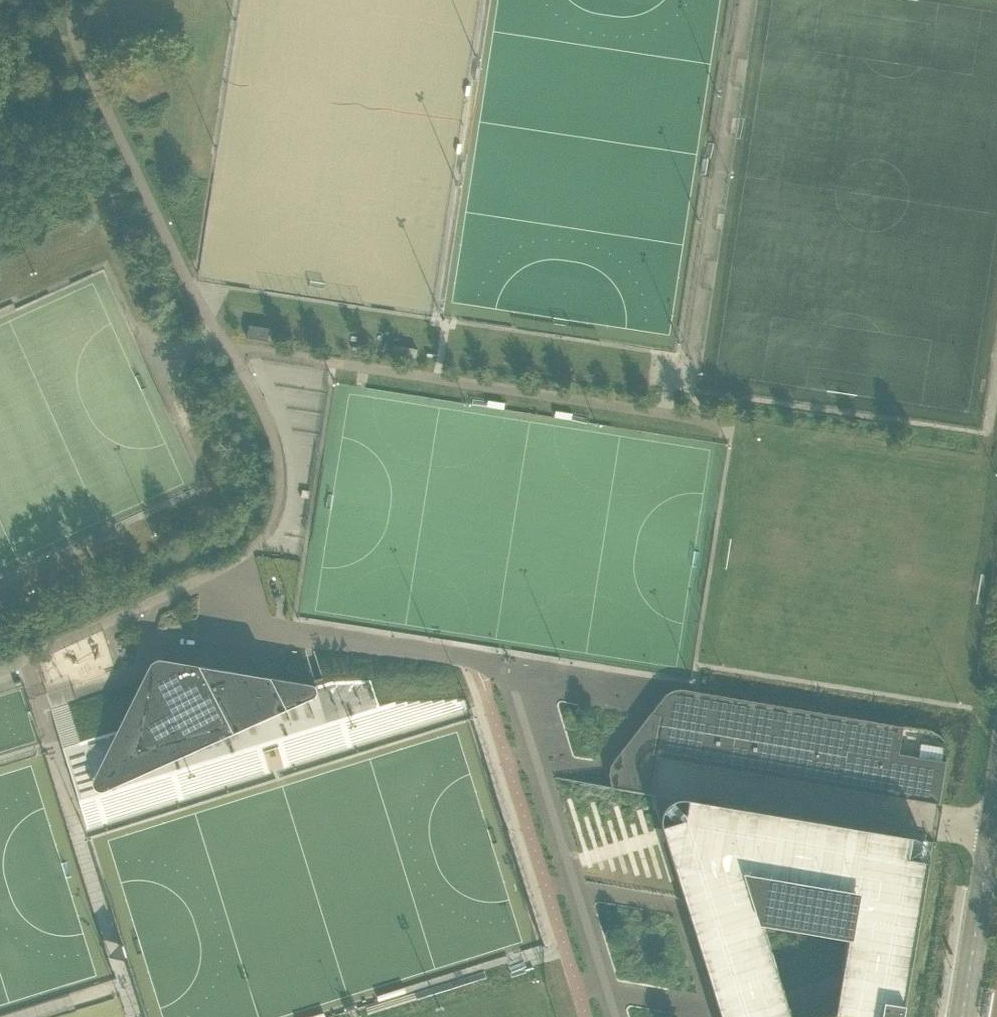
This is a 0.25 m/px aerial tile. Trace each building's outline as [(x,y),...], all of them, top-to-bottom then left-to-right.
[(248,325),(247,337),(246,338),(267,341),(269,328),(248,325)] [(237,672),(160,660),(152,665),(152,666),(150,678),(143,722),(80,741),(62,747),(79,802),(343,720),(331,681),(316,685),(263,676),(254,679),(241,683),(237,672)] [(610,768),(609,772),(609,776),(610,781),(612,787),(650,794),(657,757),(938,804),(946,762),(898,753),(903,726),(871,721),(866,720),(816,712),(811,711),(723,696),(683,689),(678,689),(674,690),(670,692),(666,694),(663,698),(662,698),(659,702),(655,708),(652,711),(632,736),(630,740),(614,760),(611,764),(610,768)] [(661,812),(661,815),(660,817),(660,819),(660,823),(660,824),(661,827),(666,841),(686,906),(688,915),(690,919),(691,922),(714,998),(720,1016),(791,1016),(762,923),(849,937),(835,1014),(826,1016),(902,1016),(928,864),(928,862),(929,861),(929,860),(929,859),(929,858),(929,857),(928,854),(928,853),(927,849),(925,845),(924,845),(922,842),(921,841),(919,839),(918,839),(915,837),(914,837),(902,835),(685,798),(683,798),(679,798),(675,799),(671,801),(667,803),(664,807),(662,810),(661,812)] [(125,958),(125,956),(121,944),(121,943),(120,943),(120,942),(119,943),(108,954),(108,955),(108,956),(109,956),(124,960),(125,960),(125,959),(125,958)]
